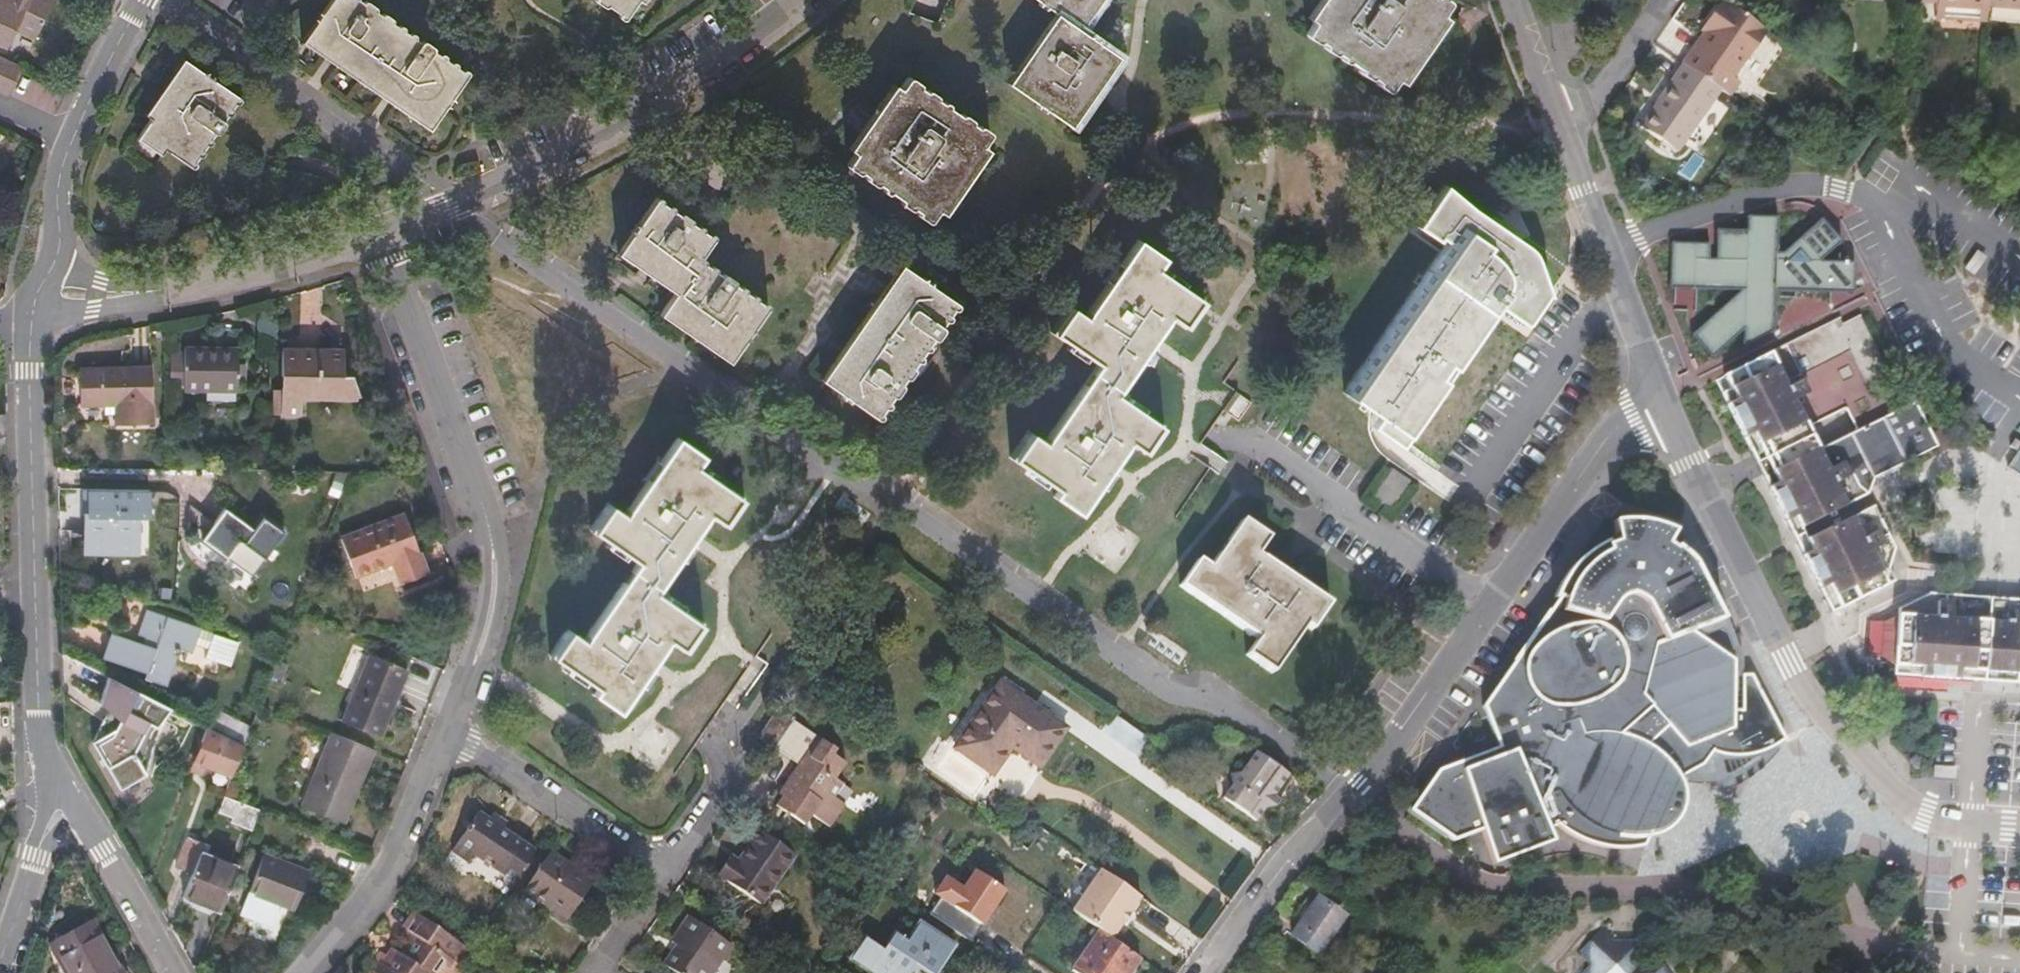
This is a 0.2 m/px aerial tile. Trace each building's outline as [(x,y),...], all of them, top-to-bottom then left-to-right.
[(29,0),(0,0),(0,46),(9,50),(18,32),(38,41),(57,0),(56,0),(33,0),(32,1),(29,0)] [(433,125),(468,73),(464,69),(461,72),(454,66),(456,64),(452,61),(450,63),(443,58),(445,56),(440,53),(438,55),(432,51),(433,49),(422,40),(420,42),(414,38),(416,36),(412,33),(409,34),(402,30),(404,28),(400,25),(398,26),(392,23),(394,20),(384,13),(382,16),(376,11),(378,9),(366,0),(365,0),(363,2),(360,0),(332,0),(306,38),(433,125)] [(596,4),(600,7),(604,9),(606,9),(610,8),(619,15),(621,18),(621,19),(622,21),(623,21),(626,20),(639,0),(595,0),(596,4)] [(1078,27),(1096,0),(1039,0),(1063,17),(1078,27)] [(1316,22),(1307,35),(1320,44),(1323,42),(1326,44),(1327,49),(1336,55),(1340,53),(1344,57),(1345,61),(1347,62),(1350,61),(1366,71),(1364,74),(1368,77),(1373,78),(1375,76),(1380,80),(1380,84),(1388,89),(1391,89),(1451,1),(1449,0),(1330,0),(1316,22)] [(1681,65),(1719,90),(1725,96),(1735,81),(1730,77),(1743,59),(1745,60),(1765,30),(1721,0),(1720,0),(1706,20),(1713,25),(1707,34),(1704,32),(1681,65)] [(1918,3),(1935,4),(1935,10),(1961,12),(1960,19),(1985,21),(1987,5),(1987,0),(1918,0),(1918,3)] [(1961,12),(1935,10),(1934,17),(1960,19),(1961,12)] [(1116,52),(1078,27),(1063,17),(1015,87),(1068,122),(1116,52)] [(1700,29),(1704,32),(1707,34),(1713,25),(1706,20),(1700,29)] [(25,70),(0,58),(0,91),(12,96),(25,70)] [(239,104),(242,99),(190,63),(142,133),(194,169),(197,164),(195,162),(199,156),(202,156),(204,154),(202,151),(207,145),(209,145),(211,145),(213,143),(213,141),(212,138),(215,133),(219,134),(227,122),(225,120),(228,115),(231,116),(233,112),(231,110),(236,103),(239,104)] [(1719,90),(1681,65),(1658,98),(1662,102),(1643,129),(1677,152),(1719,90)] [(921,83),(910,78),(851,167),(859,173),(865,173),(868,175),(868,180),(878,186),(881,184),(885,186),(884,192),(887,193),(891,192),(904,199),(904,205),(912,210),(915,208),(920,211),(922,217),(932,224),(993,133),(981,126),(980,127),(974,123),(974,121),(965,114),(963,115),(951,108),(951,104),(948,102),(945,104),(939,100),(939,96),(930,89),(926,90),(923,88),(921,83)] [(1375,427),(1405,448),(1496,314),(1524,333),(1547,299),(1539,250),(1474,207),(1447,184),(1418,227),(1447,246),(1347,394),(1382,418),(1375,427)] [(1681,253),(1720,354),(1805,311),(1824,301),(1813,276),(1842,261),(1816,192),(1681,253)] [(625,248),(645,263),(706,261),(708,261),(704,254),(717,235),(715,233),(706,231),(705,228),(705,226),(702,225),(701,224),(699,225),(697,225),(695,223),(694,220),(693,217),(673,203),(668,204),(665,202),(665,198),(664,197),(662,197),(659,197),(625,248)] [(1166,258),(1142,242),(1089,318),(1075,310),(1058,333),(1102,365),(1047,443),(1034,434),(1018,458),(1062,488),(1058,495),(1082,512),(1132,440),(1145,449),(1162,424),(1118,392),(1171,316),(1184,325),(1201,301),(1157,269),(1166,258)] [(706,261),(645,263),(680,287),(666,309),(735,357),(771,307),(772,305),(769,301),(766,301),(764,303),(760,301),(760,296),(759,295),(758,294),(755,293),(752,295),(748,292),(748,289),(745,286),(744,286),(740,286),(738,285),(738,284),(739,281),(738,280),(730,273),(727,272),(722,274),(719,271),(719,266),(717,264),(714,263),(713,264),(711,265),(710,265),(708,261),(706,261)] [(829,384),(881,420),(882,419),(883,416),(883,412),(885,408),(889,408),(890,408),(892,406),(892,403),(891,400),(894,397),(897,397),(899,395),(901,391),(904,386),(905,384),(903,382),(906,379),(909,378),(911,377),(916,370),(916,368),(915,365),(918,362),(921,362),(923,361),(923,360),(923,356),(923,354),(926,350),(928,350),(930,350),(932,347),(932,346),(932,344),(931,342),(932,340),(936,340),(937,339),(941,333),(944,329),(944,325),(944,323),(945,321),(947,320),(951,319),(952,317),(952,315),(952,313),(954,309),(957,308),(958,307),(959,306),(959,304),(958,303),(907,269),(829,384)] [(1771,360),(1787,393),(1796,389),(1801,400),(1793,405),(1805,428),(1836,413),(1850,440),(1867,431),(1903,414),(1901,410),(1860,326),(1838,336),(1834,329),(1771,360)] [(172,374),(183,375),(185,346),(174,345),(172,374)] [(239,350),(187,349),(187,391),(239,391),(239,350)] [(345,352),(284,350),(283,414),(303,414),(305,385),(340,386),(341,398),(363,398),(358,385),(353,375),(345,374),(345,352)] [(1771,360),(1725,382),(1738,406),(1730,410),(1746,443),(1755,439),(1759,447),(1760,450),(1805,428),(1803,425),(1793,405),(1801,400),(1796,389),(1787,393),(1771,360)] [(154,367),(82,369),(83,406),(117,405),(118,424),(155,424),(154,367)] [(1867,431),(1888,477),(1940,451),(1923,416),(1919,418),(1914,409),(1903,414),(1867,431)] [(1813,445),(1818,455),(1825,452),(1839,445),(1850,440),(1841,422),(1836,413),(1805,428),(1809,437),(1813,445)] [(1813,445),(1805,428),(1760,450),(1762,454),(1764,458),(1768,466),(1771,473),(1773,477),(1818,455),(1813,445)] [(1888,477),(1867,431),(1850,440),(1839,445),(1825,452),(1830,461),(1841,482),(1848,496),(1865,488),(1888,477)] [(705,456),(680,440),(628,516),(615,507),(597,532),(641,564),(587,642),(574,633),(557,659),(602,689),(598,695),(622,712),(671,640),(685,649),(702,624),(658,594),(711,515),(724,523),(742,498),(697,467),(705,456)] [(2008,468),(2019,477),(2019,450),(2008,468)] [(1830,461),(1825,452),(1818,455),(1773,477),(1778,489),(1795,522),(1800,534),(1835,517),(1829,505),(1848,496),(1841,482),(1830,461)] [(154,488),(90,487),(90,515),(86,515),(86,532),(139,551),(140,515),(154,516),(154,488)] [(1778,489),(1770,493),(1787,526),(1795,522),(1778,489)] [(1835,517),(1800,534),(1805,542),(1812,558),(1822,579),(1840,616),(1886,593),(1875,575),(1883,555),(1871,531),(1868,533),(1859,516),(1848,496),(1829,505),(1835,517)] [(278,543),(224,506),(202,539),(254,577),(278,543)] [(407,514),(343,537),(357,576),(394,563),(402,582),(430,571),(407,514)] [(1272,538),(1246,520),(1213,568),(1202,561),(1186,585),(1262,637),(1252,653),(1276,670),(1307,623),(1314,628),(1330,603),(1261,555),(1272,538)] [(1609,530),(1613,551),(1606,551),(1607,548),(1607,544),(1606,543),(1588,554),(1573,567),(1563,581),(1555,595),(1552,605),(1555,606),(1553,612),(1550,612),(1548,615),(1546,615),(1481,710),(1481,712),(1495,751),(1440,772),(1436,775),(1407,816),(1451,848),(1479,837),(1492,873),(1553,850),(1553,849),(1547,836),(1556,833),(1567,841),(1578,847),(1595,853),(1612,857),(1628,857),(1641,855),(1643,854),(1648,844),(1660,841),(1665,838),(1674,831),(1678,826),(1683,815),(1685,807),(1685,797),(1682,789),(1680,783),(1707,769),(1707,765),(1713,758),(1723,760),(1732,761),(1743,761),(1753,760),(1761,758),(1768,755),(1776,751),(1787,744),(1752,678),(1741,678),(1741,713),(1736,713),(1735,664),(1700,638),(1721,631),(1723,623),(1720,617),(1718,619),(1696,575),(1698,575),(1708,596),(1710,595),(1710,593),(1699,572),(1693,563),(1688,557),(1676,548),(1671,557),(1665,554),(1673,540),(1654,533),(1642,530),(1626,529),(1609,530)] [(139,551),(86,532),(85,555),(139,555),(139,551)] [(1812,558),(1804,561),(1832,620),(1840,616),(1822,579),(1812,558)] [(1938,608),(1898,628),(1897,664),(1909,672),(1964,675),(1968,610),(1938,608)] [(197,643),(201,629),(202,628),(149,609),(139,634),(145,636),(142,643),(115,634),(106,657),(150,673),(149,678),(168,684),(179,655),(173,653),(174,647),(193,654),(197,643)] [(1977,676),(1990,677),(1994,611),(1980,610),(1968,610),(1964,675),(1977,676)] [(1994,611),(1990,677),(2019,679),(2019,613),(1994,611)] [(1881,662),(1897,664),(1898,628),(1883,627),(1881,662)] [(210,648),(214,633),(201,629),(197,643),(210,648)] [(241,642),(214,633),(210,648),(207,658),(233,666),(241,642)] [(127,685),(64,653),(65,676),(105,696),(96,714),(109,721),(100,740),(155,768),(175,731),(119,702),(127,685)] [(409,671),(371,655),(344,721),(382,738),(409,671)] [(289,662),(278,658),(272,675),(283,680),(289,662)] [(1068,729),(1004,683),(974,724),(977,727),(961,749),(995,774),(1015,746),(1041,765),(1068,729)] [(851,691),(843,685),(837,692),(845,698),(851,691)] [(208,726),(236,741),(244,722),(215,708),(207,725),(208,726)] [(797,720),(781,708),(762,735),(778,747),(797,720)] [(797,720),(778,747),(801,762),(780,792),(784,795),(779,805),(808,825),(814,815),(832,828),(847,805),(837,798),(845,783),(839,778),(849,763),(836,754),(839,749),(797,720)] [(232,775),(244,745),(236,741),(208,726),(195,760),(207,765),(232,775)] [(346,822),(377,749),(334,732),(304,805),(346,822)] [(1296,775),(1264,752),(1248,775),(1238,776),(1240,788),(1230,801),(1263,823),(1271,811),(1282,809),(1281,796),(1296,775)] [(195,760),(191,770),(204,775),(207,765),(195,760)] [(224,794),(240,801),(241,795),(243,791),(238,785),(229,781),(224,794)] [(253,830),(261,809),(240,801),(224,794),(219,809),(235,816),(234,821),(253,830)] [(516,881),(538,850),(506,829),(490,819),(480,812),(453,851),(470,862),(474,854),(516,881)] [(490,819),(506,829),(510,824),(494,813),(490,819)] [(795,854),(761,830),(740,859),(732,854),(719,873),(761,903),(795,854)] [(194,873),(202,852),(206,842),(190,836),(178,866),(194,873)] [(975,840),(959,861),(969,869),(972,865),(985,876),(998,857),(975,840)] [(185,896),(221,910),(238,867),(202,852),(194,873),(185,896)] [(549,896),(574,912),(595,881),(552,852),(526,890),(545,903),(549,896)] [(310,870),(267,853),(252,891),(296,909),(310,870)] [(959,861),(948,853),(936,869),(947,878),(959,861)] [(1146,898),(1107,871),(1078,912),(1103,929),(1117,939),(1146,898)] [(1026,908),(1007,895),(993,914),(1012,928),(1026,908)] [(1313,909),(1303,923),(1295,935),(1318,951),(1346,912),(1323,895),(1313,909)] [(573,914),(574,912),(549,896),(545,903),(569,919),(572,914),(573,914)] [(1296,918),(1303,923),(1313,909),(1306,904),(1296,918)] [(423,915),(412,931),(417,935),(398,962),(393,958),(382,972),(460,972),(465,967),(459,963),(469,947),(423,915)] [(691,916),(674,940),(680,945),(667,963),(681,972),(713,972),(733,945),(691,916)] [(119,967),(93,923),(52,946),(67,972),(110,972),(119,967)] [(899,936),(893,944),(916,960),(935,972),(954,943),(922,924),(909,942),(899,936)] [(1103,929),(1076,969),(1082,972),(1131,972),(1143,957),(1117,939),(1103,929)] [(1601,930),(1581,953),(1592,963),(1583,972),(1645,972),(1640,968),(1649,957),(1635,943),(1614,941),(1601,930)] [(893,944),(887,952),(867,940),(855,959),(875,972),(907,972),(916,960),(893,944)] [(1657,964),(1649,972),(1668,972),(1657,964)]
